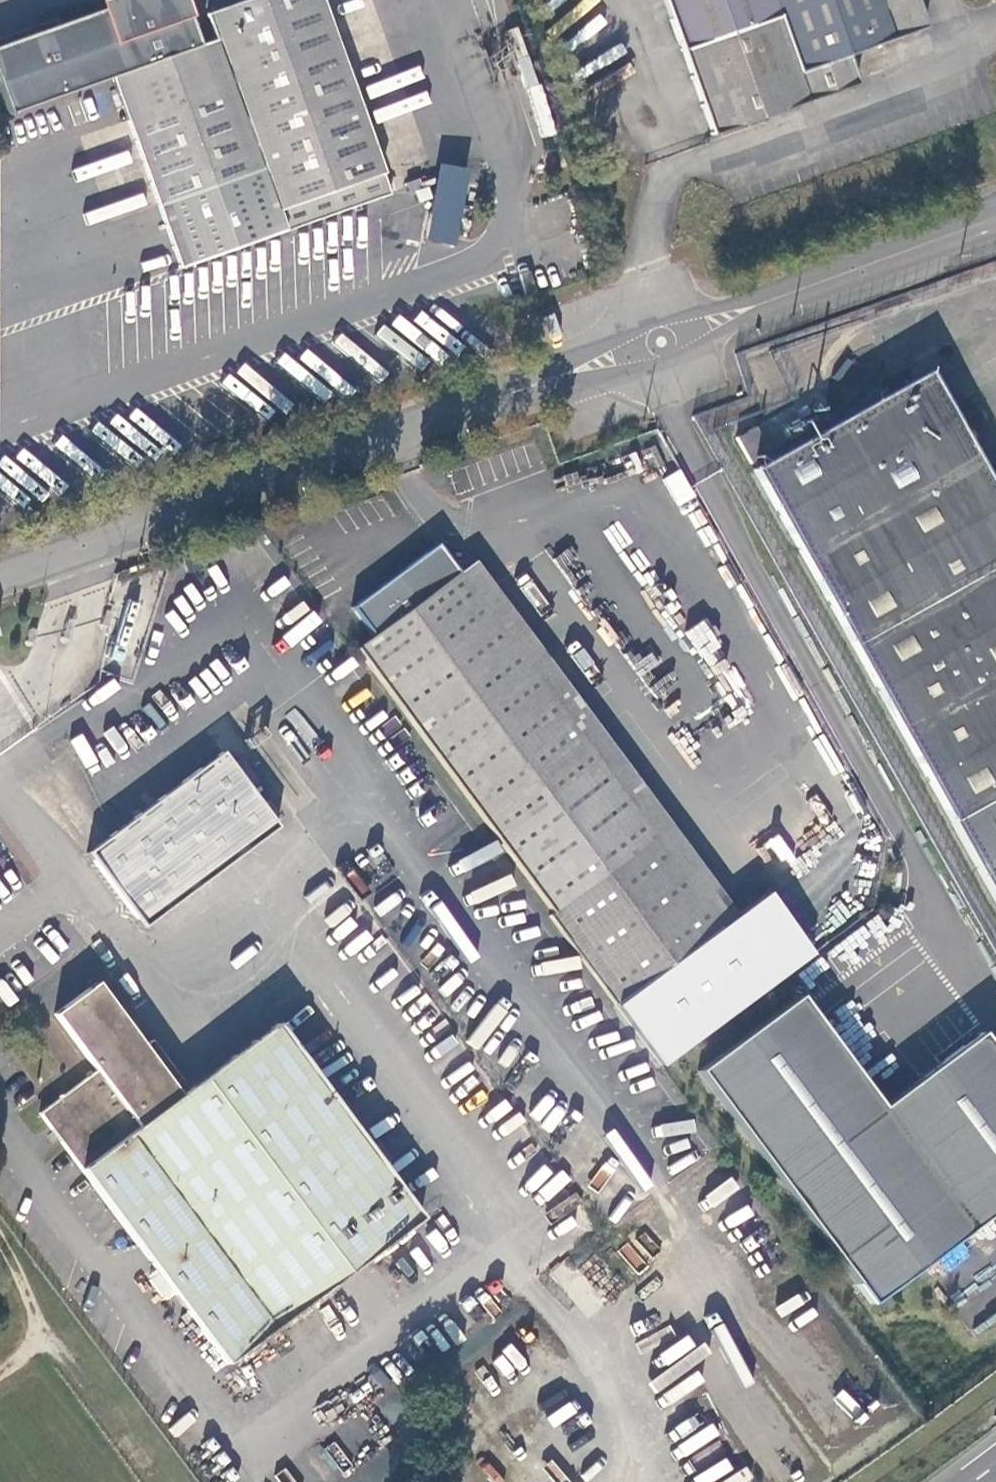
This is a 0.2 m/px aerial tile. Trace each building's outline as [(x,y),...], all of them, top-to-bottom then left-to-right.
[(0,42),(0,85),(9,111),(113,75),(179,266),(390,193),(323,0),(241,0),(208,12),(217,38),(200,44),(185,0),(120,0),(0,42)] [(712,139),(855,88),(845,59),(929,29),(919,0),(662,0),(712,139)] [(461,243),(467,166),(436,164),(430,241),(461,243)] [(753,469),(995,904),(995,499),(925,372),(753,469)] [(754,428),(737,438),(751,463),(768,452),(754,428)] [(674,496),(689,488),(680,471),(666,479),(674,496)] [(437,545),(352,608),(372,636),(356,649),(496,838),(494,841),(661,1068),(717,1026),(673,963),(735,913),(669,827),(654,838),(437,545)] [(222,753),(88,853),(143,925),(276,826),(222,753)] [(36,1118),(220,1368),(413,1225),(270,1030),(184,1093),(147,1042),(136,1050),(90,988),(48,1019),(91,1078),(36,1118)] [(698,1072),(871,1305),(995,1213),(995,1054),(981,1034),(882,1108),(799,996),(698,1072)]
